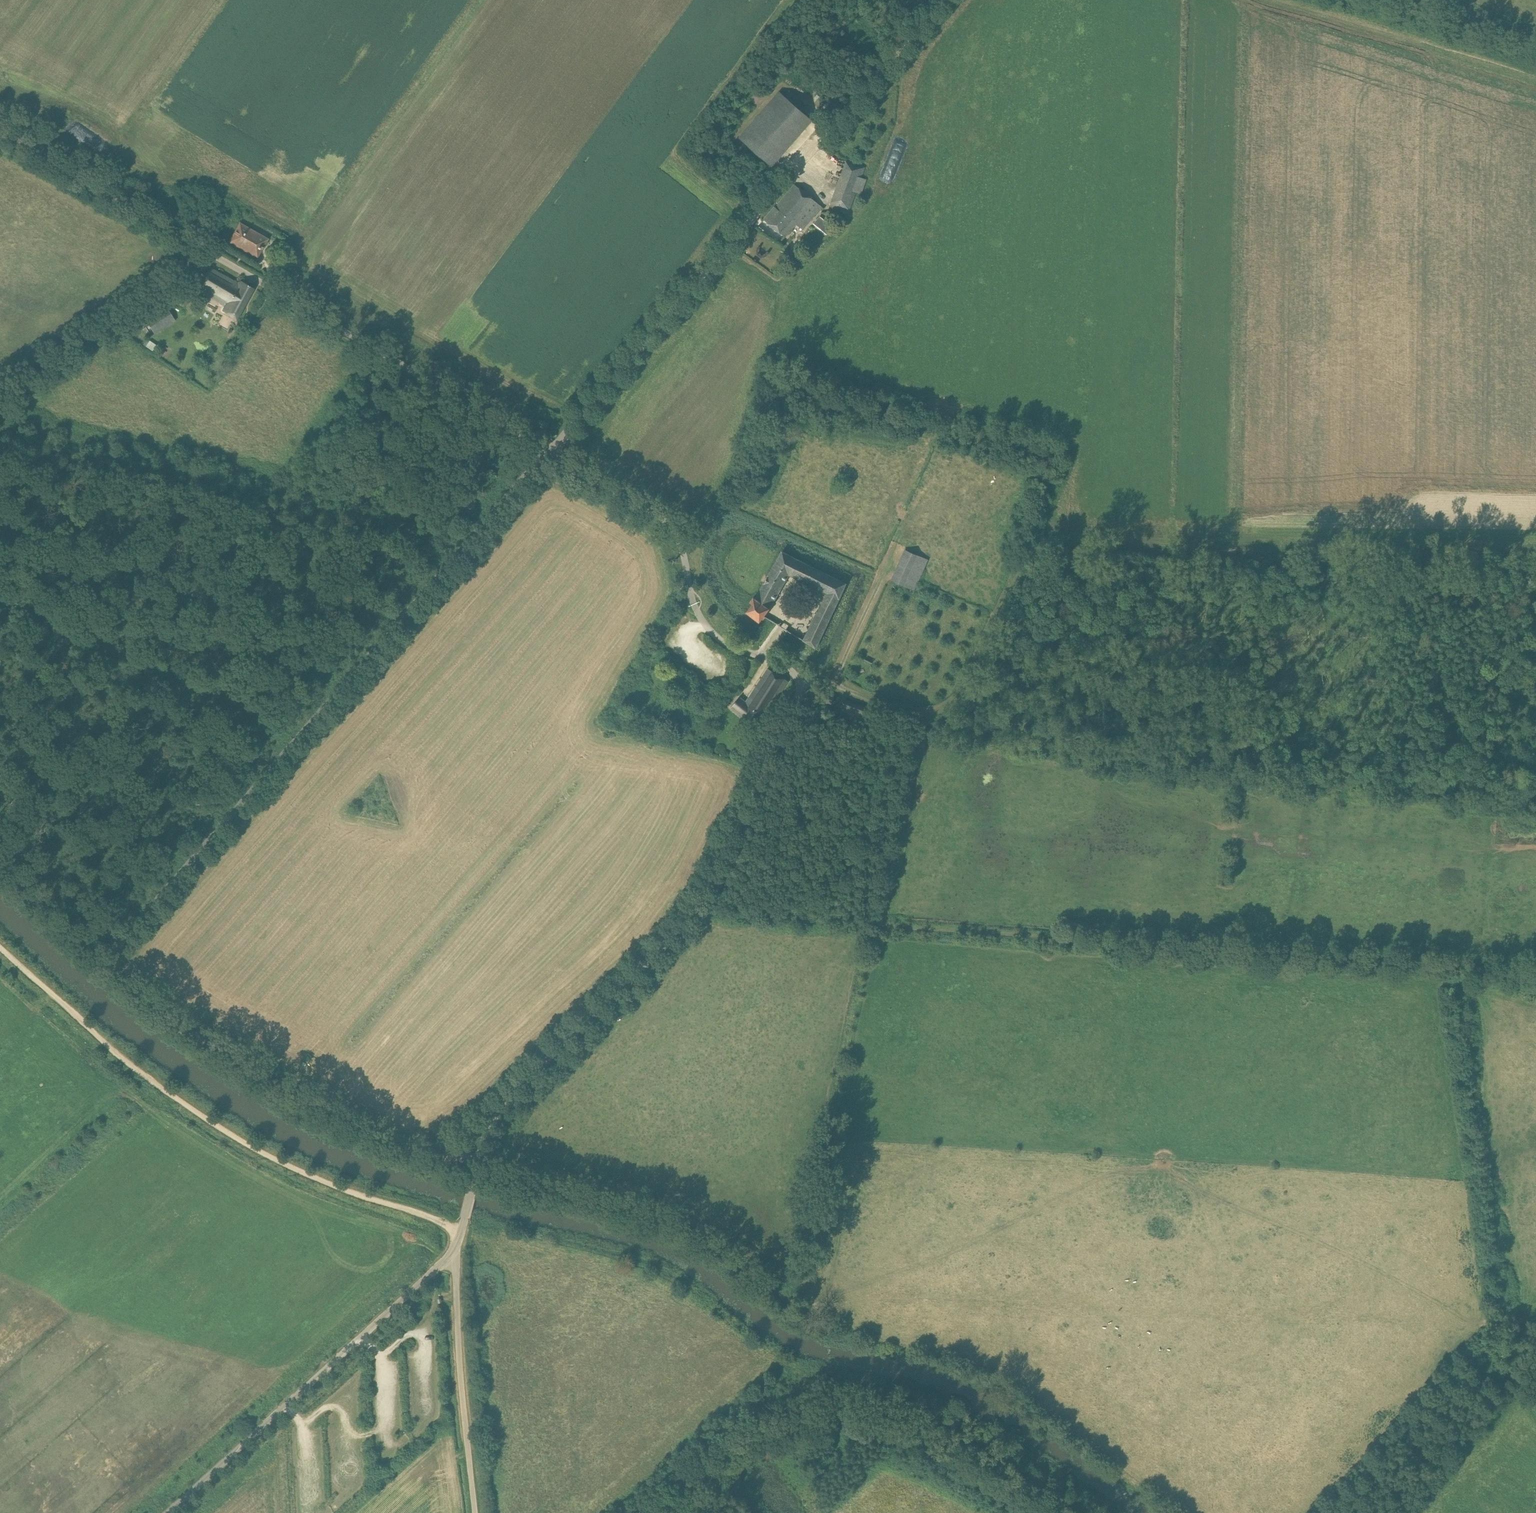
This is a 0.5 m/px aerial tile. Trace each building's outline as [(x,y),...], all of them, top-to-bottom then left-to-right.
[(812,121),(804,114),(779,92),(779,93),(781,94),(742,139),(740,137),(740,138),(772,166),(812,121)] [(865,167),(847,160),(831,204),(849,210),(856,193),(861,195),(867,180),(861,178),(865,167)] [(795,225),(802,230),(822,206),(795,185),(776,208),(775,207),(764,220),(785,237),(795,225)] [(825,220),(820,216),(814,224),(819,228),(825,220)] [(257,257),(268,239),(240,223),(229,242),(257,257)] [(237,283),(211,268),(198,290),(225,306),(222,310),(236,319),(254,289),(241,281),(241,282),(237,283)] [(171,314),(151,327),(155,334),(175,321),(171,314)] [(818,393),(808,415),(814,417),(824,396),(818,393)] [(540,419),(538,423),(541,425),(540,426),(545,430),(549,424),(544,421),(540,419)] [(754,597),(751,602),(753,604),(747,612),(760,621),(762,618),(763,619),(765,617),(766,616),(764,615),(769,608),(788,573),(826,592),(804,640),(816,647),(846,583),(782,551),(756,598),(754,597)] [(906,551),(897,571),(893,581),(915,590),(919,581),(928,560),(906,551)] [(745,701),(738,696),(730,707),(759,728),(789,681),(768,668),(745,701)] [(822,692),(819,699),(832,704),(834,696),(822,692)] [(845,700),(839,715),(862,723),(868,708),(845,700)]
